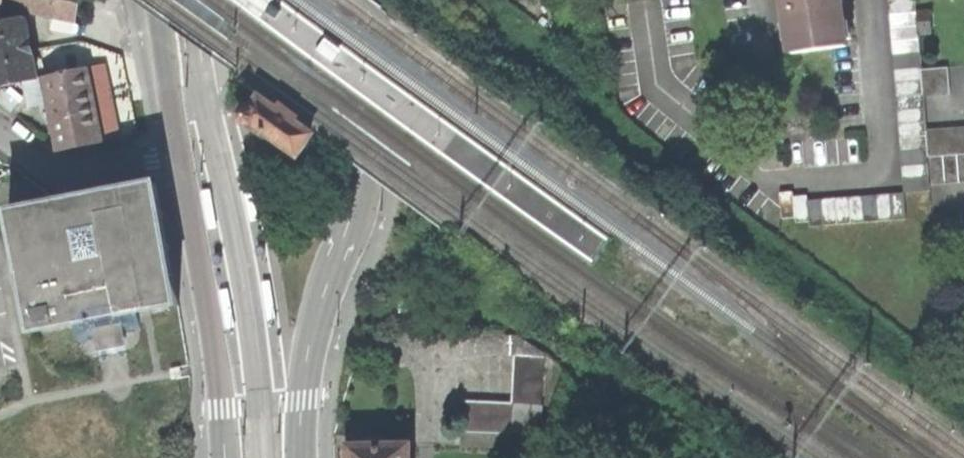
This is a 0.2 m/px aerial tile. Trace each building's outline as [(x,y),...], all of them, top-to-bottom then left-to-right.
[(24,17),(28,11),(74,20),(78,0),(0,0),(0,22),(24,17)] [(261,20),(276,1),(274,0),(236,0),(261,20)] [(601,36),(552,0),(507,0),(587,57),(601,36)] [(841,0),(784,0),(792,54),(848,46),(842,5),(841,0)] [(904,192),(930,190),(927,157),(925,131),(923,96),(921,70),(918,32),(916,13),(915,0),(889,0),(904,192)] [(929,12),(916,13),(918,32),(931,32),(929,12)] [(0,22),(0,86),(25,81),(37,78),(24,17),(0,22)] [(321,49),(338,60),(345,50),(328,39),(321,49)] [(947,67),(921,70),(923,96),(949,94),(947,67)] [(87,68),(37,78),(25,81),(30,106),(49,103),(50,111),(44,112),(46,124),(52,123),(58,150),(102,141),(95,107),(87,68)] [(253,126),(300,160),(317,135),(265,98),(256,110),(253,109),(250,110),(247,112),(245,115),(245,119),(247,122),(253,126)] [(925,131),(927,157),(929,157),(963,154),(963,128),(925,131)] [(929,157),(931,184),(963,182),(963,154),(929,157)] [(179,307),(157,182),(9,211),(32,334),(74,326),(77,342),(140,330),(138,314),(179,307)] [(905,219),(904,192),(807,200),(807,195),(793,196),(793,191),(779,192),(781,218),(795,217),(795,222),(809,221),(809,226),(905,219)] [(512,432),(540,433),(544,351),(519,334),(504,334),(504,354),(513,354),(511,401),(463,399),(461,448),(511,449),(512,432)] [(409,443),(347,445),(348,457),(409,457),(409,443)]
